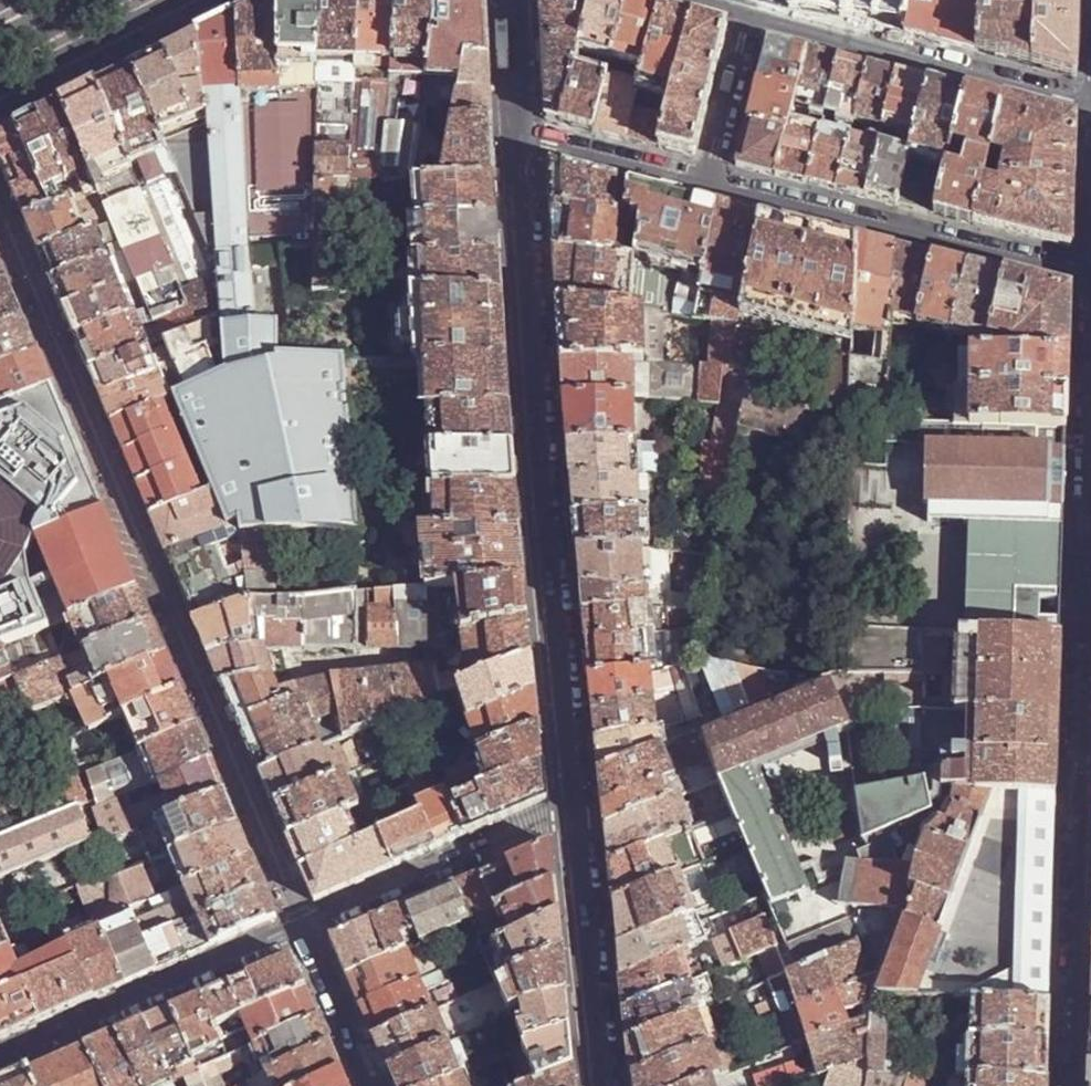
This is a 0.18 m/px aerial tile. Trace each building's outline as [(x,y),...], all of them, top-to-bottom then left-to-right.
[(241,91),(280,91),(281,90),(280,62),(278,0),(266,0),(255,6),(237,15),(241,91)] [(320,58),(318,0),(278,0),(280,62),(320,58)] [(320,58),(357,59),(359,0),(318,0),(320,58)] [(357,59),(393,59),(398,0),(359,0),(357,59)] [(393,59),(393,61),(429,62),(438,0),(398,0),(393,59)] [(429,62),(428,78),(465,79),(469,60),(488,61),(486,26),(485,0),(438,0),(429,62)] [(542,42),(579,52),(593,0),(540,0),(540,9),(542,42)] [(579,52),(610,59),(627,0),(626,0),(593,0),(579,52)] [(641,4),(627,0),(610,59),(643,69),(660,9),(641,4)] [(785,3),(789,3),(788,6),(790,7),(790,9),(798,10),(798,8),(806,9),(809,7),(809,6),(830,9),(830,10),(832,13),(840,14),(840,16),(847,18),(847,16),(849,16),(850,14),(853,15),(854,12),(871,14),(870,16),(878,17),(878,16),(899,18),(899,20),(904,22),(931,25),(935,0),(786,0),(785,3)] [(980,0),(938,0),(937,1),(935,0),(931,25),(904,22),(903,31),(925,37),(924,38),(962,48),(962,47),(973,49),(973,50),(978,51),(980,0)] [(978,51),(1007,59),(1032,66),(1033,0),(980,0),(978,51)] [(1078,0),(1033,0),(1032,66),(1057,73),(1069,79),(1076,78),(1078,0)] [(676,13),(660,9),(643,69),(640,82),(638,89),(671,98),(692,18),(676,13)] [(212,27),(196,35),(203,108),(210,104),(210,106),(241,91),(237,15),(212,27)] [(666,117),(659,146),(694,155),(707,102),(725,27),(712,23),(692,18),(671,98),(666,117)] [(131,68),(159,131),(203,110),(203,108),(196,35),(189,39),(150,58),(131,68)] [(758,81),(797,91),(808,48),(784,42),(769,37),(758,81)] [(545,83),(547,119),(560,122),(575,65),(579,52),(542,42),(545,83)] [(823,52),(808,48),(797,91),(794,101),(818,108),(816,116),(823,118),(825,110),(839,57),(823,52)] [(852,60),(839,57),(825,110),(855,118),(869,65),(852,60)] [(281,90),(319,88),(320,58),(280,62),(281,90)] [(319,88),(318,183),(338,183),(350,182),(355,80),(357,59),(320,58),(319,88)] [(393,59),(357,59),(355,80),(391,81),(393,61),(393,59)] [(489,84),(488,61),(469,60),(465,79),(460,106),(457,123),(491,121),(489,84)] [(429,62),(393,61),(391,81),(384,166),(415,171),(426,91),(428,78),(429,62)] [(580,126),(591,129),(607,73),(575,65),(560,122),(580,126)] [(869,65),(855,118),(884,126),(898,72),(884,69),(869,65)] [(130,165),(166,149),(164,142),(159,131),(131,68),(116,76),(96,86),(130,165)] [(910,76),(898,72),(884,126),(915,135),(929,81),(910,76)] [(605,133),(624,137),(632,108),(638,89),(640,82),(607,73),(591,129),(605,133)] [(465,79),(428,78),(426,91),(442,91),(441,104),(460,106),(465,79)] [(391,81),(355,80),(350,182),(357,183),(375,183),(382,182),(384,166),(391,81)] [(753,102),(748,121),(785,134),(790,119),(792,109),(794,101),(797,91),(758,81),(753,102)] [(949,87),(929,81),(915,135),(913,142),(911,151),(911,153),(948,164),(953,144),(966,91),(949,87)] [(125,251),(137,279),(149,307),(156,322),(192,308),(185,291),(182,285),(141,190),(130,165),(96,86),(84,92),(61,103),(113,223),(125,251)] [(241,91),(248,237),(302,236),(317,236),(318,183),(319,88),(281,90),(280,91),(241,91)] [(248,237),(241,91),(210,106),(210,117),(217,244),(219,275),(221,297),(223,318),(225,347),(227,375),(175,398),(213,490),(227,526),(240,521),(241,532),(269,532),(287,532),(356,530),(355,519),(354,503),(353,491),(350,451),(347,411),(344,370),(345,370),(345,360),(294,360),(278,360),(277,326),(262,326),(255,326),(253,300),(248,237)] [(966,91),(953,144),(968,147),(964,159),(988,165),(989,163),(993,144),(1005,102),(981,95),(966,91)] [(1005,102),(993,144),(1010,149),(1005,167),(1073,184),(1075,121),(1038,111),(1005,102)] [(95,231),(113,223),(61,103),(54,107),(38,115),(73,200),(89,234),(95,231)] [(159,131),(164,142),(210,117),(210,106),(210,104),(203,108),(203,110),(159,131)] [(639,141),(659,146),(666,117),(632,108),(624,137),(639,141)] [(31,119),(15,127),(50,210),(73,200),(38,115),(31,119)] [(815,121),(817,126),(790,119),(785,134),(776,174),(797,179),(807,182),(821,127),(823,118),(816,116),(815,121)] [(210,117),(164,142),(166,149),(209,247),(217,244),(210,117)] [(491,121),(457,123),(446,182),(495,181),(493,149),(491,121)] [(760,171),(776,174),(785,134),(748,121),(737,165),(760,171)] [(50,210),(15,127),(5,132),(0,134),(0,159),(5,170),(25,220),(50,210)] [(822,185),(837,189),(851,135),(821,127),(807,182),(822,185)] [(854,194),(866,197),(880,143),(851,135),(837,189),(854,194)] [(880,143),(866,197),(884,201),(898,204),(904,176),(911,153),(911,151),(888,144),(880,143)] [(185,291),(219,275),(217,244),(209,247),(166,149),(130,165),(141,190),(182,285),(185,291)] [(962,220),(974,223),(986,174),(988,165),(964,159),(961,172),(947,168),(942,186),(935,213),(962,220)] [(988,165),(986,174),(1003,178),(1005,167),(989,163),(988,165)] [(551,192),(552,207),(627,215),(627,214),(629,183),(551,164),(550,166),(551,192)] [(382,182),(382,184),(414,183),(417,220),(497,219),(496,199),(495,181),(446,182),(414,182),(415,171),(384,166),(382,182)] [(1073,218),(1073,184),(1005,167),(1003,178),(986,174),(974,223),(1003,230),(1072,247),(1073,218)] [(904,176),(898,204),(913,208),(935,213),(942,186),(904,176)] [(336,292),(338,183),(318,183),(317,236),(317,248),(317,256),(316,293),(336,292)] [(375,183),(357,183),(356,221),(377,221),(375,183)] [(686,270),(686,275),(684,280),(681,280),(679,286),(700,290),(717,204),(672,194),(629,183),(627,214),(634,215),(633,218),(641,219),(639,235),(635,259),(634,261),(651,264),(653,269),(664,271),(668,268),(686,270)] [(50,210),(25,220),(40,254),(89,234),(73,200),(50,210)] [(695,319),(714,322),(740,326),(742,315),(762,216),(739,210),(717,204),(700,290),(697,305),(695,319)] [(554,232),(555,249),(622,257),(626,233),(628,218),(633,218),(634,215),(627,214),(627,215),(552,207),(554,232)] [(803,226),(762,216),(742,315),(829,336),(852,341),(853,322),(856,239),(803,226)] [(628,218),(626,233),(639,235),(641,219),(633,218),(628,218)] [(497,219),(417,220),(419,258),(499,256),(498,236),(497,219)] [(113,223),(95,231),(108,259),(125,251),(113,223)] [(108,259),(95,231),(89,234),(40,254),(46,270),(52,282),(108,259)] [(277,326),(290,325),(284,256),(283,248),(301,248),(302,236),(248,237),(253,300),(255,326),(262,326),(277,326)] [(301,248),(317,248),(317,236),(302,236),(301,248)] [(853,322),(877,328),(876,361),(852,358),(850,409),(849,418),(851,418),(862,419),(888,420),(889,388),(890,352),(891,316),(895,249),(870,242),(856,239),(853,322)] [(283,248),(284,256),(317,256),(317,248),(301,248),(283,248)] [(557,279),(558,301),(631,309),(633,278),(634,261),(635,259),(622,257),(555,249),(557,279)] [(895,249),(891,316),(917,322),(932,258),(913,253),(895,249)] [(137,279),(125,251),(108,259),(52,282),(58,297),(63,311),(119,287),(137,279)] [(499,256),(419,258),(421,291),(501,293),(500,270),(499,256)] [(411,292),(421,291),(419,258),(364,259),(364,292),(411,292)] [(947,261),(932,258),(917,322),(947,330),(954,331),(968,266),(947,261)] [(356,292),(364,292),(364,259),(355,260),(356,292)] [(686,275),(686,270),(668,268),(664,271),(653,269),(651,264),(634,261),(633,278),(679,286),(681,280),(684,280),(686,275)] [(982,270),(968,266),(954,331),(959,332),(989,339),(990,337),(1004,275),(982,270)] [(200,328),(217,321),(215,300),(221,297),(219,275),(185,291),(192,308),(200,328)] [(1036,283),(1004,275),(990,337),(1014,342),(1014,354),(1069,355),(1069,334),(1071,292),(1036,283)] [(633,278),(631,309),(666,313),(695,319),(697,305),(676,298),(679,286),(633,278)] [(119,287),(130,314),(149,307),(137,279),(119,287)] [(0,288),(0,330),(23,321),(14,300),(8,284),(0,288)] [(679,286),(676,298),(697,305),(700,290),(679,286)] [(130,314),(119,287),(63,311),(70,327),(75,338),(130,314)] [(502,317),(501,293),(421,291),(411,292),(414,359),(425,359),(505,359),(502,317)] [(560,330),(562,361),(644,359),(653,360),(667,361),(666,313),(631,309),(558,301),(560,330)] [(149,307),(130,314),(75,338),(84,358),(89,371),(163,340),(200,328),(192,308),(156,322),(149,307)] [(37,355),(30,338),(23,321),(0,330),(0,369),(37,355)] [(200,328),(163,340),(89,371),(97,389),(100,397),(174,366),(220,349),(217,321),(200,328)] [(724,366),(723,368),(721,383),(746,387),(749,374),(751,366),(753,358),(760,330),(740,326),(714,322),(710,365),(724,366)] [(278,360),(294,360),(291,325),(290,325),(277,326),(278,360)] [(852,353),(852,341),(829,336),(827,348),(852,353)] [(914,338),(910,352),(922,352),(924,341),(914,338)] [(111,424),(175,398),(227,375),(225,347),(220,349),(174,366),(100,397),(108,417),(111,424)] [(852,353),(827,348),(818,390),(824,401),(850,409),(852,358),(852,353)] [(890,352),(889,388),(902,388),(904,352),(890,352)] [(972,354),(960,353),(960,389),(972,389),(972,354)] [(972,389),(1068,391),(1068,372),(1069,355),(1014,354),(986,354),(972,354),(972,389)] [(51,387),(44,370),(37,355),(0,369),(0,409),(51,387)] [(425,369),(425,359),(414,359),(358,359),(345,360),(345,370),(357,370),(425,369)] [(505,359),(425,359),(425,369),(506,369),(505,359)] [(563,384),(564,398),(634,395),(650,394),(653,360),(644,359),(562,361),(563,384)] [(653,360),(650,394),(698,399),(701,365),(667,361),(653,360)] [(701,365),(698,399),(718,401),(721,383),(723,368),(724,366),(710,365),(701,365)] [(507,381),(506,369),(425,369),(428,410),(508,408),(507,381)] [(359,410),(358,395),(357,395),(354,392),(354,387),(357,385),(357,370),(345,370),(344,370),(347,411),(357,411),(359,410)] [(818,390),(749,374),(746,387),(738,427),(769,434),(808,443),(818,390)] [(3,646),(48,628),(34,595),(32,591),(30,579),(27,559),(36,537),(37,539),(103,511),(97,497),(60,409),(51,387),(0,409),(0,647),(3,646)] [(956,425),(1067,427),(1067,406),(1068,391),(972,389),(960,389),(951,389),(951,412),(956,412),(956,425)] [(567,428),(568,443),(636,441),(634,395),(564,398),(567,428)] [(150,516),(213,490),(175,398),(111,424),(127,462),(143,498),(150,516)] [(508,408),(428,410),(431,449),(510,448),(509,423),(508,408)] [(350,451),(357,451),(357,411),(347,411),(350,451)] [(927,502),(931,503),(1064,507),(1067,427),(956,425),(901,424),(900,424),(888,424),(888,444),(927,444),(927,502)] [(703,439),(703,476),(707,476),(729,476),(736,437),(703,439)] [(570,465),(571,479),(637,476),(636,441),(568,443),(570,465)] [(636,441),(637,476),(657,476),(655,441),(636,441)] [(510,448),(431,449),(433,489),(513,488),(511,465),(510,448)] [(353,491),(362,490),(360,450),(357,451),(350,451),(353,491)] [(573,501),(574,514),(639,511),(637,476),(571,479),(573,501)] [(707,476),(706,512),(709,512),(721,513),(729,476),(707,476)] [(513,488),(433,489),(422,490),(423,510),(434,509),(435,529),(517,528),(515,506),(513,488)] [(157,532),(165,552),(227,526),(213,490),(150,516),(157,532)] [(363,502),(362,490),(353,491),(354,503),(363,502)] [(971,524),(970,558),(1063,559),(1064,538),(1064,507),(931,503),(931,523),(971,524)] [(112,531),(103,511),(37,539),(56,586),(123,558),(112,531)] [(576,538),(577,549),(640,547),(648,546),(647,511),(639,511),(574,514),(576,538)] [(721,513),(709,512),(708,523),(719,524),(721,513)] [(367,530),(365,518),(355,519),(356,530),(367,530)] [(269,532),(241,532),(240,521),(227,526),(165,552),(181,591),(194,621),(249,603),(249,602),(248,599),(274,597),(272,575),(269,575),(268,552),(270,552),(269,532)] [(435,529),(405,530),(406,546),(422,545),(425,588),(434,588),(454,587),(523,582),(519,548),(517,528),(435,529)] [(272,575),(274,597),(292,595),(290,574),(293,575),(291,551),(289,551),(287,532),(269,532),(270,552),(268,552),(269,575),(272,575)] [(27,559),(30,579),(32,591),(34,595),(56,586),(37,539),(36,537),(27,559)] [(424,589),(425,588),(422,545),(406,546),(409,590),(424,589)] [(579,572),(580,585),(643,591),(640,547),(577,549),(579,572)] [(123,558),(56,586),(34,595),(48,628),(50,627),(137,591),(129,571),(123,558)] [(970,558),(967,632),(1061,635),(1061,627),(1061,618),(1042,618),(1042,598),(1062,598),(1062,583),(1063,559),(970,558)] [(523,582),(454,587),(459,632),(526,619),(524,595),(523,582)] [(582,600),(583,611),(644,607),(643,591),(580,585),(582,600)] [(440,633),(434,588),(425,588),(424,589),(425,594),(430,635),(440,633)] [(137,591),(50,627),(61,661),(82,651),(151,623),(143,604),(137,591)] [(643,591),(644,607),(654,608),(654,601),(659,601),(660,592),(643,591)] [(356,594),(357,604),(366,604),(375,603),(375,592),(356,594)] [(262,647),(358,647),(356,606),(366,606),(367,647),(424,647),(432,647),(430,635),(425,594),(394,596),(393,601),(375,603),(366,604),(357,604),(356,594),(344,595),(343,594),(303,600),(250,601),(249,602),(249,603),(194,621),(202,640),(241,730),(251,755),(259,773),(317,748),(320,747),(336,740),(369,726),(381,720),(390,716),(439,695),(436,679),(435,666),(426,667),(365,675),(331,677),(276,689),(270,676),(262,647)] [(358,647),(367,647),(366,606),(356,606),(358,647)] [(585,630),(586,639),(646,635),(644,607),(583,611),(585,630)] [(644,607),(646,635),(659,633),(657,608),(654,608),(644,607)] [(673,608),(657,608),(659,633),(661,633),(699,631),(703,610),(673,608)] [(459,632),(464,674),(436,679),(439,695),(457,687),(530,655),(528,636),(526,619),(459,632)] [(82,651),(61,661),(15,679),(26,713),(27,715),(31,714),(44,708),(50,706),(164,656),(156,635),(151,623),(82,651)] [(61,661),(50,627),(48,628),(3,646),(15,679),(61,661)] [(924,629),(846,627),(844,674),(844,675),(904,675),(923,674),(924,674),(924,638),(924,629)] [(699,631),(661,633),(659,633),(646,635),(650,670),(650,673),(671,667),(683,663),(693,660),(699,631)] [(958,631),(944,631),(944,645),(958,646),(958,631)] [(1056,794),(1061,635),(967,632),(958,631),(958,646),(955,711),(970,712),(978,713),(976,779),(976,791),(976,792),(992,793),(1020,793),(1056,794)] [(433,651),(446,649),(443,633),(440,633),(430,635),(432,647),(433,651)] [(588,661),(590,675),(650,670),(646,635),(586,639),(588,661)] [(926,696),(940,696),(939,637),(924,638),(924,674),(925,675),(926,696)] [(0,647),(0,686),(15,679),(3,646),(0,647)] [(531,668),(530,655),(457,687),(469,720),(534,692),(531,668)] [(164,656),(50,706),(54,712),(70,705),(72,700),(75,699),(89,731),(122,716),(179,692),(169,668),(164,656)] [(724,716),(767,699),(757,670),(704,660),(724,716)] [(684,722),(702,716),(683,663),(671,667),(678,697),(684,722)] [(650,673),(653,700),(678,697),(671,667),(650,673)] [(591,690),(593,707),(653,700),(650,673),(650,670),(590,675),(591,690)] [(804,894),(754,767),(847,725),(850,724),(831,682),(829,683),(826,676),(795,688),(767,699),(724,716),(725,718),(700,729),(718,778),(721,782),(745,844),(761,886),(765,896),(770,907),(804,894)] [(17,717),(26,713),(15,679),(0,686),(0,724),(17,717)] [(179,692),(122,716),(137,751),(194,727),(186,708),(179,692)] [(534,692),(469,720),(479,752),(538,727),(536,706),(534,692)] [(653,700),(657,729),(684,722),(678,697),(653,700)] [(594,719),(596,740),(657,729),(653,700),(593,707),(594,719)] [(44,708),(31,714),(38,719),(45,723),(52,718),(44,708)] [(944,779),(976,779),(978,713),(970,712),(968,760),(945,760),(944,779)] [(31,749),(48,742),(38,719),(31,714),(27,715),(26,713),(17,717),(31,749)] [(390,716),(381,720),(394,752),(394,753),(403,749),(390,716)] [(600,772),(659,747),(669,743),(700,729),(706,726),(702,716),(684,722),(657,729),(596,740),(597,747),(599,764),(600,772)] [(381,720),(369,726),(382,757),(383,756),(394,752),(381,720)] [(194,727),(137,751),(93,770),(85,773),(94,799),(96,805),(158,781),(209,760),(199,739),(194,727)] [(479,752),(483,764),(446,775),(452,790),(455,799),(458,798),(541,764),(539,744),(538,727),(479,752)] [(718,778),(700,729),(669,743),(673,755),(681,774),(686,773),(691,790),(718,778)] [(77,736),(69,739),(65,745),(66,746),(68,751),(77,747),(80,742),(77,736)] [(336,740),(320,747),(333,778),(343,774),(349,771),(336,740)] [(659,747),(662,752),(667,751),(670,756),(673,755),(669,743),(659,747)] [(272,805),(333,778),(320,747),(317,748),(259,773),(268,795),(272,805)] [(604,813),(605,827),(666,801),(660,784),(672,780),(662,752),(659,747),(600,772),(601,789),(604,813)] [(394,752),(383,756),(397,790),(408,785),(407,784),(394,753),(394,752)] [(209,760),(158,781),(172,814),(224,794),(215,773),(209,760)] [(85,762),(78,765),(79,767),(85,773),(93,770),(91,764),(85,762)] [(543,779),(541,764),(458,798),(462,808),(452,812),(462,835),(490,823),(545,799),(543,779)] [(73,770),(55,778),(71,808),(78,806),(86,802),(73,770)] [(282,827),(287,839),(347,812),(357,808),(343,774),(333,778),(272,805),(282,827)] [(446,792),(430,799),(421,777),(407,784),(408,785),(421,816),(434,848),(451,840),(462,835),(452,812),(448,802),(449,801),(446,792)] [(926,779),(857,795),(863,840),(864,842),(932,811),(926,779)] [(158,781),(96,805),(104,834),(106,841),(115,838),(138,828),(172,814),(158,781)] [(386,795),(399,826),(421,816),(408,785),(397,790),(386,795)] [(976,791),(957,787),(949,806),(942,817),(939,816),(933,818),(924,829),(923,829),(910,862),(898,862),(892,838),(858,853),(858,862),(857,907),(876,907),(877,917),(859,920),(860,925),(865,941),(868,940),(881,960),(877,975),(871,994),(871,995),(890,996),(918,997),(992,793),(976,792),(976,791)] [(452,790),(446,792),(449,801),(455,799),(452,790)] [(676,797),(690,827),(705,821),(691,790),(676,797)] [(973,1000),(1050,1003),(1051,950),(1054,849),(1056,794),(1020,793),(1014,993),(956,990),(956,999),(973,1000)] [(228,804),(224,794),(172,814),(138,828),(151,859),(169,851),(237,825),(228,804)] [(607,843),(609,863),(690,827),(676,797),(666,801),(605,827),(607,843)] [(66,850),(92,839),(78,806),(71,808),(0,838),(0,878),(66,850)] [(360,843),(347,812),(287,839),(295,858),(300,870),(360,843)] [(434,848),(421,816),(399,826),(378,835),(391,866),(414,856),(434,848)] [(613,902),(679,874),(689,869),(701,864),(699,859),(721,848),(710,819),(705,821),(690,827),(609,863),(611,881),(613,902)] [(237,825),(169,851),(183,885),(250,857),(241,836),(237,825)] [(365,832),(368,839),(373,837),(370,830),(365,832)] [(391,866),(378,835),(373,837),(368,839),(360,843),(300,870),(306,886),(313,900),(336,890),(391,866)] [(115,838),(106,841),(106,844),(113,868),(112,870),(111,875),(118,872),(126,869),(115,838)] [(92,839),(66,850),(79,884),(104,873),(92,839)] [(506,923),(517,918),(519,924),(524,932),(559,913),(555,874),(552,842),(510,860),(525,893),(511,900),(517,915),(516,916),(504,921),(505,924),(506,923)] [(736,849),(752,889),(761,886),(745,844),(736,849)] [(250,857),(183,885),(196,914),(262,886),(255,869),(250,857)] [(489,869),(481,873),(504,921),(516,916),(517,915),(511,900),(525,893),(510,860),(498,865),(489,869)] [(842,906),(857,907),(858,862),(843,862),(842,906)] [(679,874),(681,880),(691,876),(689,869),(679,874)] [(118,872),(111,875),(106,890),(115,912),(129,907),(132,905),(118,872)] [(76,885),(88,919),(93,917),(102,914),(100,907),(104,873),(79,884),(76,885)] [(507,928),(505,924),(504,921),(481,873),(463,880),(454,884),(471,922),(485,952),(494,947),(511,938),(507,928)] [(615,919),(617,944),(694,914),(681,880),(679,874),(613,902),(615,919)] [(416,930),(422,943),(461,927),(471,922),(454,884),(425,897),(405,906),(416,930)] [(174,924),(196,914),(183,885),(132,905),(129,907),(131,911),(142,938),(174,924)] [(267,898),(262,886),(196,914),(174,924),(187,956),(200,950),(222,940),(253,927),(275,917),(267,898)] [(765,896),(698,924),(694,914),(617,944),(618,955),(620,971),(621,977),(681,952),(687,950),(712,939),(732,932),(768,917),(773,915),(770,907),(765,896)] [(343,964),(348,976),(408,949),(404,938),(416,930),(405,906),(332,939),(343,964)] [(141,976),(155,970),(142,938),(131,911),(98,925),(124,984),(141,976)] [(499,985),(510,979),(563,947),(561,927),(559,913),(524,932),(520,934),(511,938),(494,947),(500,959),(489,964),(498,984),(499,985)] [(732,932),(742,960),(759,952),(778,945),(768,917),(746,926),(732,932)] [(860,925),(859,920),(855,919),(786,950),(794,971),(857,945),(865,941),(860,925)] [(471,922),(461,927),(474,957),(477,956),(485,952),(471,922)] [(12,951),(0,923),(0,956),(12,951)] [(187,956),(174,924),(142,938),(155,970),(173,963),(187,956)] [(63,936),(65,940),(78,965),(94,997),(111,990),(124,984),(98,925),(71,937),(69,933),(63,936)] [(511,938),(520,934),(516,925),(507,928),(511,938)] [(60,931),(49,936),(57,956),(21,972),(26,988),(78,965),(65,940),(63,936),(60,931)] [(732,932),(712,939),(722,967),(742,960),(732,932)] [(778,945),(759,952),(770,981),(788,973),(778,945)] [(869,978),(857,945),(794,971),(788,973),(799,1009),(870,982),(869,978)] [(565,965),(563,947),(510,979),(523,1009),(567,991),(565,965)] [(356,996),(360,1006),(422,980),(408,949),(348,976),(356,996)] [(681,952),(683,958),(690,956),(687,950),(681,952)] [(26,988),(21,972),(12,951),(0,956),(0,999),(26,988)] [(485,952),(477,956),(490,986),(498,984),(489,964),(485,952)] [(623,999),(624,1009),(689,981),(683,958),(681,952),(621,977),(623,999)] [(294,956),(230,983),(243,1014),(307,986),(300,968),(294,956)] [(78,965),(26,988),(0,999),(0,1039),(33,1024),(94,997),(78,965)] [(442,985),(437,973),(422,980),(360,1006),(368,1025),(374,1038),(434,1010),(427,991),(442,985)] [(781,1013),(793,1044),(808,1037),(799,1009),(788,973),(770,981),(768,982),(781,1013)] [(689,981),(694,1000),(711,994),(706,975),(689,981)] [(799,1009),(808,1037),(850,1025),(848,1014),(870,1007),(871,995),(871,994),(877,975),(869,978),(870,982),(799,1009)] [(626,1030),(627,1040),(693,1014),(697,1011),(696,1006),(694,1000),(689,981),(624,1009),(626,1030)] [(768,982),(750,989),(763,1021),(768,1019),(781,1013),(768,982)] [(213,991),(202,996),(215,1026),(242,1015),(243,1014),(230,983),(213,991)] [(490,986),(482,990),(496,1023),(505,1019),(513,1016),(499,985),(498,984),(490,986)] [(242,1015),(247,1025),(255,1045),(320,1016),(312,996),(307,986),(243,1014),(242,1015)] [(518,1028),(527,1047),(571,1027),(569,1005),(567,991),(523,1009),(525,1025),(518,1028)] [(868,1034),(888,1035),(890,996),(871,995),(870,1007),(869,1020),(868,1034)] [(182,1004),(171,1009),(193,1058),(223,1044),(220,1038),(215,1026),(202,996),(182,1004)] [(1049,1017),(1050,1003),(973,1000),(971,1038),(1049,1041),(1049,1017)] [(451,1042),(463,1037),(449,1004),(434,1010),(451,1042)] [(173,1084),(186,1078),(199,1072),(198,1071),(193,1058),(171,1009),(156,1016),(144,1021),(173,1084)] [(381,1055),(388,1071),(448,1044),(451,1042),(434,1010),(374,1038),(381,1055)] [(768,1019),(781,1049),(793,1044),(781,1013),(768,1019)] [(629,1063),(631,1075),(706,1044),(693,1014),(627,1040),(629,1063)] [(242,1015),(215,1026),(220,1038),(247,1025),(242,1015)] [(259,1051),(268,1073),(332,1043),(323,1023),(320,1016),(255,1045),(259,1051)] [(505,1019),(518,1050),(523,1048),(527,1047),(518,1028),(513,1016),(505,1019)] [(817,1066),(820,1075),(833,1071),(865,1061),(868,1034),(869,1020),(850,1025),(808,1037),(817,1066)] [(117,1033),(144,1085),(174,1085),(173,1084),(144,1021),(131,1027),(117,1033)] [(573,1043),(571,1027),(527,1047),(523,1048),(538,1081),(575,1064),(573,1043)] [(85,1047),(104,1085),(144,1085),(117,1033),(99,1041),(85,1047)] [(887,1066),(888,1035),(868,1034),(865,1061),(867,1061),(871,1074),(886,1074),(887,1066)] [(706,1044),(720,1074),(734,1068),(721,1038),(717,1039),(706,1044)] [(971,1052),(970,1077),(1048,1080),(1049,1055),(1049,1041),(971,1038),(971,1052)] [(332,1043),(268,1073),(274,1085),(311,1085),(343,1070),(335,1049),(332,1043)] [(223,1044),(193,1058),(198,1071),(215,1063),(228,1057),(223,1044)] [(462,1075),(448,1044),(388,1071),(394,1085),(437,1085),(462,1075)] [(711,1078),(720,1074),(706,1044),(631,1075),(632,1085),(693,1085),(711,1078)] [(215,1063),(218,1070),(259,1051),(255,1045),(228,1057),(215,1063)] [(35,1085),(104,1085),(85,1047),(57,1059),(29,1072),(35,1085)] [(510,1054),(526,1085),(527,1085),(538,1081),(523,1048),(518,1050),(510,1054)] [(958,1077),(970,1077),(971,1052),(959,1051),(958,1077)] [(828,1085),(829,1085),(869,1085),(870,1081),(871,1074),(867,1061),(865,1061),(833,1071),(828,1085)] [(198,1071),(199,1072),(205,1085),(225,1085),(218,1070),(215,1063),(198,1071)] [(576,1077),(575,1064),(538,1081),(527,1085),(577,1085),(576,1077)] [(796,1083),(793,1074),(790,1065),(756,1077),(760,1085),(786,1085),(787,1085),(796,1083)] [(820,1075),(817,1066),(793,1074),(796,1083),(820,1075)] [(903,1075),(903,1067),(887,1066),(886,1074),(903,1075)] [(311,1085),(350,1085),(347,1079),(343,1070),(311,1085)] [(787,1085),(828,1085),(833,1071),(820,1075),(796,1083),(787,1085)] [(29,1072),(0,1085),(35,1085),(29,1072)] [(190,1085),(205,1085),(199,1072),(186,1078),(190,1085)] [(252,1085),(274,1085),(268,1073),(250,1081),(252,1085)] [(908,1075),(903,1075),(886,1074),(871,1074),(870,1081),(869,1085),(906,1085),(908,1075)] [(465,1081),(462,1075),(437,1085),(467,1085),(465,1081)] [(929,1085),(921,1085),(922,1076),(908,1075),(906,1085),(929,1085)] [(1048,1080),(970,1077),(970,1085),(1048,1085),(1048,1080)]
